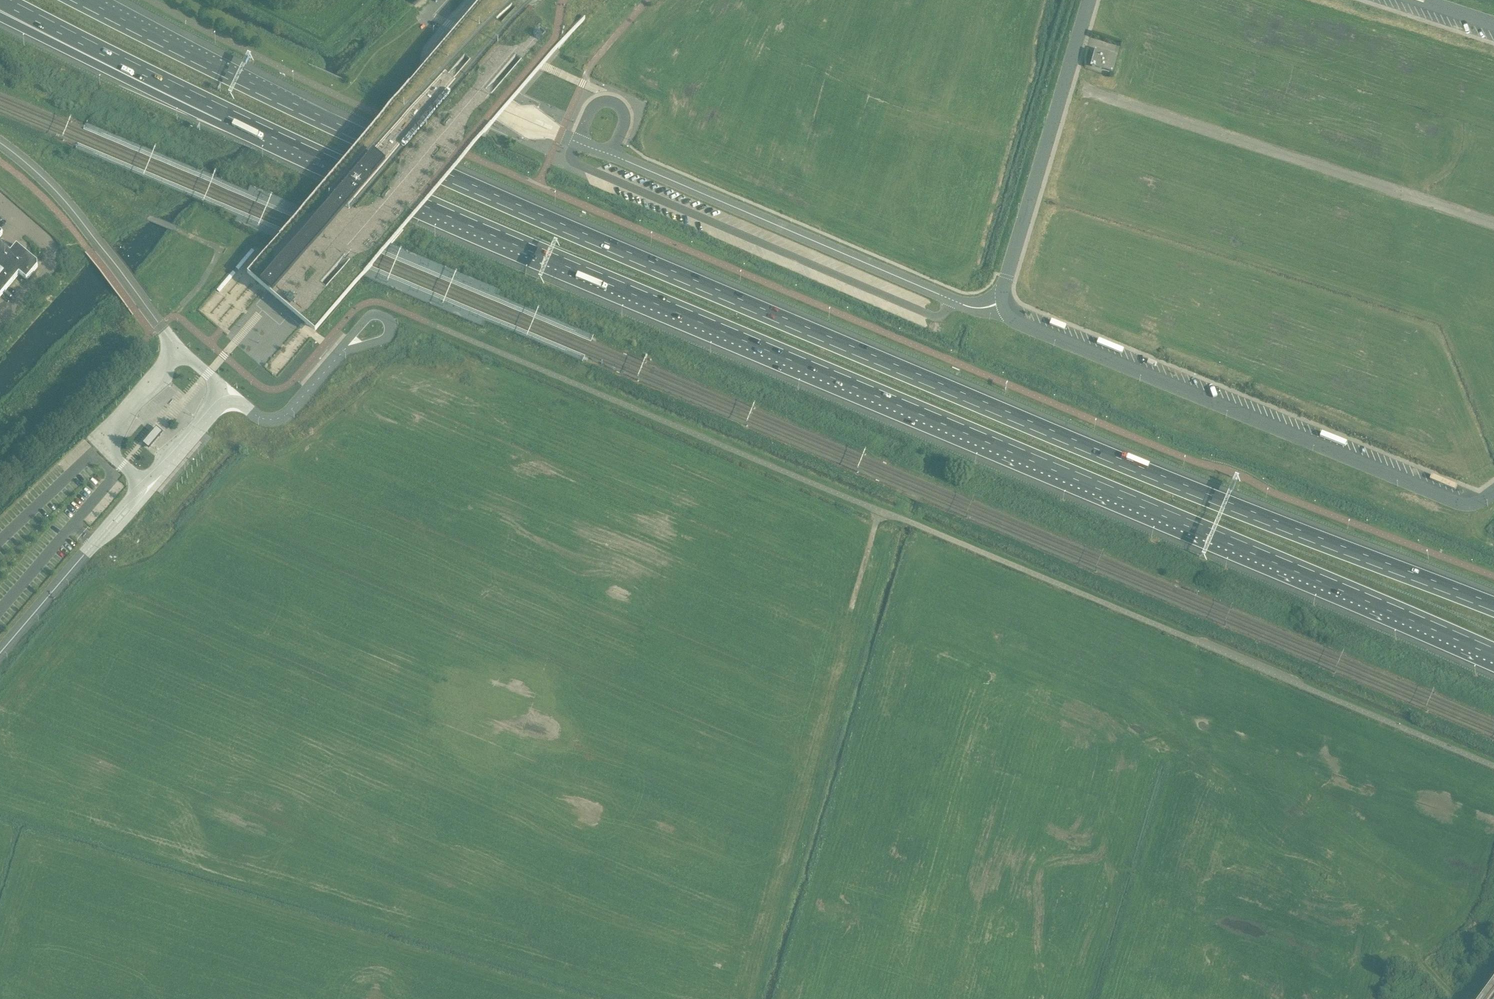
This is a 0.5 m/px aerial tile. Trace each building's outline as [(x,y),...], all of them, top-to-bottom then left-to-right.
[(1110,72),(1115,58),(1096,52),(1092,66),(1110,72)] [(373,157),(261,288),(267,294),(273,299),(316,249),(325,238),(386,168),(373,157)] [(19,275),(27,281),(38,267),(37,263),(26,254),(17,246),(12,251),(14,252),(12,254),(11,254),(10,253),(0,245),(0,297),(19,275)] [(163,432),(157,427),(144,442),(144,443),(150,447),(163,432)]
